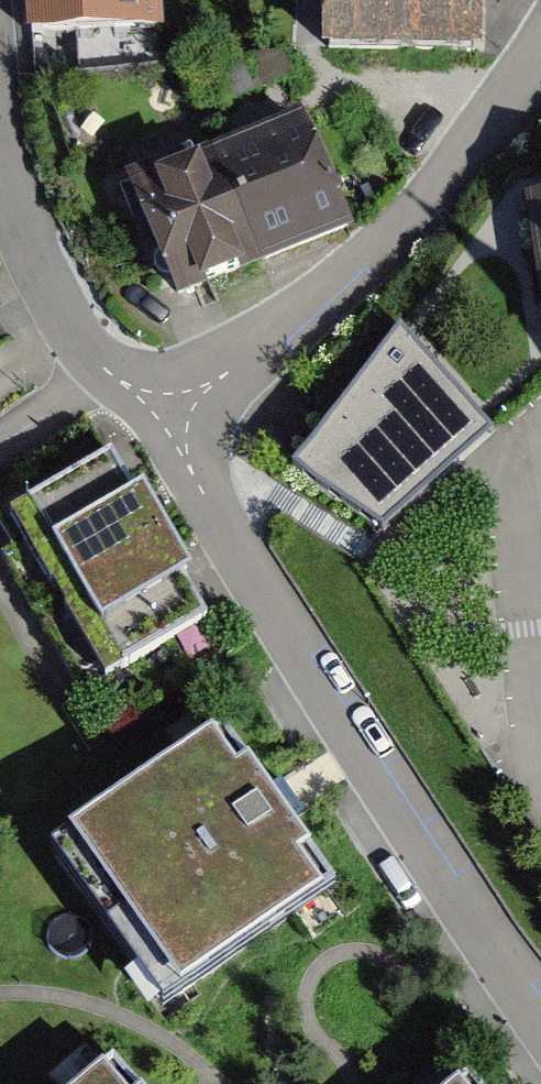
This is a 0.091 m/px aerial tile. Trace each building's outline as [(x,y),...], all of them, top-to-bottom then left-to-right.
[(31,66),(158,60),(155,0),(25,0),(31,66)] [(329,46),(473,48),(474,0),(330,0),(329,46)] [(308,119),(130,186),(168,286),(346,220),(308,119)] [(400,325),(292,465),(385,532),(429,493),(418,478),(484,420),(400,325)] [(9,369),(0,353),(0,375),(9,369)] [(111,452),(8,513),(107,680),(208,621),(179,571),(188,565),(144,490),(136,495),(111,452)] [(210,729),(41,847),(148,1001),(318,883),(210,729)] [(75,1083),(119,1083),(101,1062),(75,1083)]
